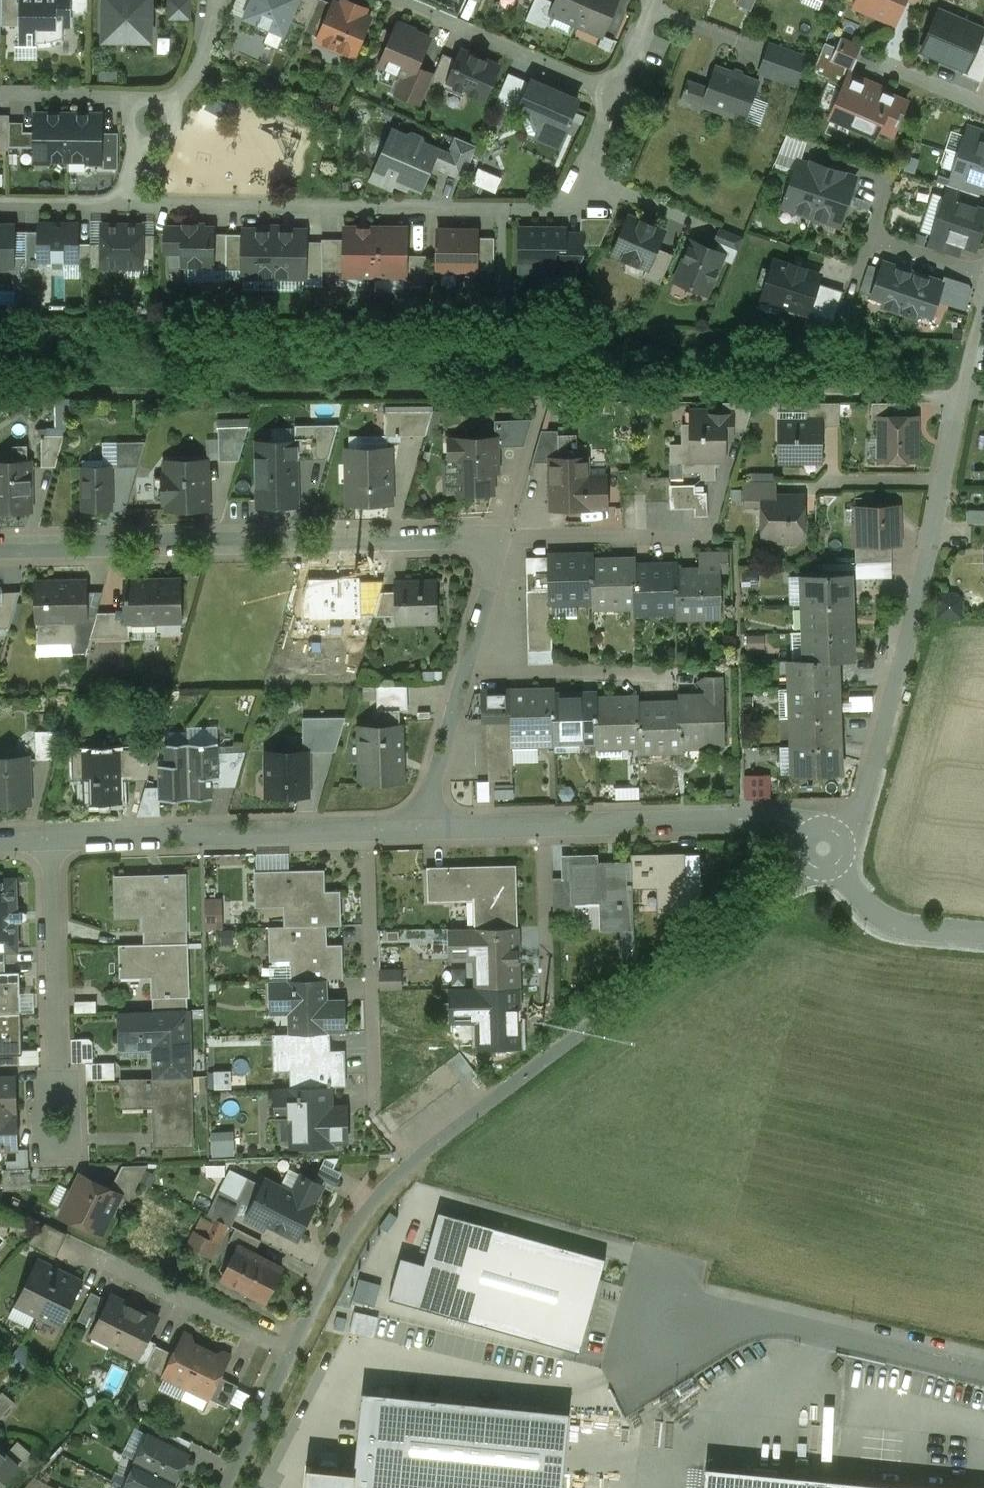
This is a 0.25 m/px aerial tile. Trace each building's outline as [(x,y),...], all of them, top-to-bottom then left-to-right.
[(2,26),(23,26),(22,2),(18,2),(18,0),(2,0),(2,26)] [(19,45),(38,45),(37,42),(44,42),(64,37),(64,24),(70,24),(70,11),(71,0),(22,0),(22,2),(23,26),(23,30),(20,31),(19,45)] [(76,11),(76,14),(88,14),(88,0),(76,0),(76,11)] [(104,40),(150,40),(150,0),(104,0),(104,40)] [(170,17),(189,18),(189,0),(170,0),(170,17)] [(244,18),(284,35),(290,21),(298,0),(251,0),(244,18)] [(290,21),(306,28),(317,0),(298,0),(290,21)] [(304,31),(319,37),(333,4),(324,0),(317,0),(306,28),(304,31)] [(344,0),(343,0),(341,6),(333,3),(333,4),(319,37),(317,41),(354,56),(370,19),(363,15),(365,9),(344,0)] [(548,0),(534,0),(525,21),(545,30),(552,14),(551,13),(555,3),(548,0)] [(551,13),(552,14),(576,24),(587,0),(556,0),(555,3),(551,13)] [(576,24),(602,35),(617,0),(587,0),(576,24)] [(736,5),(750,11),(755,0),(738,0),(736,5)] [(866,9),(895,21),(904,0),(869,0),(866,9)] [(982,31),(938,12),(922,49),(965,67),(966,68),(977,42),(982,31)] [(400,24),(396,26),(380,64),(403,74),(395,93),(407,99),(413,86),(410,84),(417,68),(429,40),(417,34),(415,30),(400,24)] [(863,46),(841,36),(836,47),(830,61),(847,68),(852,70),(863,46)] [(977,42),(966,68),(965,67),(962,75),(981,83),(983,78),(983,77),(983,45),(977,42)] [(847,68),(830,61),(836,47),(825,43),(812,72),(844,86),(848,75),(844,73),(847,68)] [(804,57),(770,45),(760,72),(794,84),(804,57)] [(498,66),(462,51),(458,60),(445,89),(445,90),(462,97),(470,94),(484,99),(498,66)] [(458,60),(443,53),(433,75),(430,83),(445,89),(458,60)] [(758,82),(715,67),(707,88),(688,81),(680,103),(700,110),(702,105),(745,120),(758,82)] [(433,75),(417,68),(410,84),(413,86),(407,99),(421,104),(430,83),(433,75)] [(906,103),(863,84),(865,81),(849,74),(848,75),(844,86),(832,114),(851,122),(849,126),(875,137),(879,128),(893,134),(906,103)] [(550,89),(531,81),(520,106),(531,111),(539,130),(536,137),(558,146),(564,133),(576,105),(564,100),(566,95),(550,89)] [(512,96),(500,91),(496,102),(507,107),(512,96)] [(68,114),(35,114),(35,132),(23,132),(21,132),(21,147),(21,148),(34,148),(34,155),(48,155),(48,160),(68,161),(68,114)] [(102,115),(68,114),(68,161),(87,161),(87,156),(101,156),(101,133),(102,115)] [(0,115),(0,150),(9,151),(9,147),(9,123),(9,115),(0,115)] [(23,123),(9,123),(9,147),(21,147),(21,132),(23,132),(23,123)] [(968,125),(964,137),(983,143),(983,130),(968,125)] [(406,138),(394,132),(388,146),(392,147),(387,159),(383,157),(373,180),(390,187),(392,182),(405,187),(407,183),(419,188),(426,173),(422,171),(425,164),(442,171),(442,170),(441,170),(447,155),(422,144),(420,139),(412,136),(406,138)] [(118,133),(101,133),(101,156),(101,161),(103,161),(103,169),(118,169),(118,133)] [(477,146),(455,137),(447,155),(441,170),(442,170),(463,179),(477,146)] [(964,137),(958,156),(983,164),(983,143),(964,137)] [(958,156),(951,175),(983,185),(983,186),(983,164),(958,156)] [(811,165),(798,160),(783,206),(811,215),(827,167),(812,162),(811,165)] [(500,192),(506,176),(483,167),(476,182),(500,192)] [(827,167),(811,215),(840,225),(855,179),(841,175),(842,172),(827,167)] [(983,185),(951,175),(950,179),(948,185),(947,185),(947,186),(979,197),(983,185)] [(950,179),(938,176),(936,183),(946,186),(947,186),(947,185),(948,185),(950,179)] [(979,197),(947,186),(946,186),(945,190),(948,191),(946,198),(968,205),(971,195),(979,197)] [(944,197),(938,216),(982,231),(983,226),(983,211),(968,205),(946,198),(944,197)] [(982,231),(938,216),(931,235),(941,238),(963,246),(976,250),(982,231)] [(628,217),(613,253),(646,268),(648,269),(656,248),(663,232),(653,227),(653,225),(652,225),(651,225),(643,222),(643,221),(642,220),(641,222),(628,217)] [(62,228),(55,228),(55,224),(38,224),(38,232),(38,260),(39,260),(52,260),(52,268),(64,268),(64,260),(78,260),(78,224),(62,224),(62,228)] [(142,225),(102,225),(102,245),(102,267),(103,267),(142,267),(142,259),(142,235),(142,225)] [(0,226),(0,266),(13,266),(13,226),(0,226)] [(184,229),(166,228),(166,251),(171,251),(171,265),(201,266),(201,263),(210,263),(210,266),(212,266),(212,234),(212,229),(196,229),(196,226),(184,226),(184,229)] [(266,231),(244,231),(244,234),(243,270),(243,276),(274,276),(274,227),(266,227),(266,231)] [(304,232),(282,232),(283,227),(274,227),(274,276),(303,276),(304,276),(304,242),(304,232)] [(376,228),(344,227),(344,239),(344,271),(344,275),(376,276),(376,228)] [(406,228),(376,228),(376,276),(405,276),(406,276),(406,255),(406,228)] [(743,238),(721,228),(715,242),(717,243),(718,243),(737,251),(743,238)] [(564,230),(520,229),(520,272),(525,272),(525,271),(545,272),(545,264),(562,264),(564,264),(564,235),(564,230)] [(476,231),(438,231),(437,269),(441,273),(455,273),(459,269),(476,269),(476,237),(476,231)] [(38,232),(26,232),(26,268),(39,268),(39,260),(38,260),(38,232)] [(226,234),(212,234),(212,266),(210,266),(210,270),(226,270),(226,234)] [(244,234),(226,234),(226,270),(243,270),(244,234)] [(154,235),(142,235),(142,259),(154,260),(154,235)] [(581,236),(564,235),(564,264),(562,264),(562,270),(575,270),(581,252),(581,236)] [(941,238),(931,235),(927,248),(936,251),(941,238)] [(494,238),(476,237),(476,269),(494,270),(494,238)] [(963,246),(941,238),(936,251),(959,258),(963,246)] [(344,239),(321,239),(321,242),(322,271),(344,271),(344,239)] [(714,250),(692,241),(675,281),(706,294),(721,260),(723,254),(714,250)] [(321,242),(304,242),(304,276),(303,276),(303,278),(322,278),(322,271),(321,242)] [(737,251),(718,243),(717,243),(714,250),(723,254),(721,260),(732,264),(737,251)] [(102,245),(90,245),(90,269),(103,269),(103,267),(102,267),(102,245)] [(656,248),(648,269),(646,268),(643,277),(660,284),(672,255),(656,248)] [(426,256),(406,255),(406,276),(405,276),(404,287),(426,288),(426,256)] [(789,266),(774,261),(763,299),(807,313),(808,312),(817,283),(819,275),(804,271),(805,268),(790,263),(789,266)] [(913,272),(882,262),(871,296),(883,300),(881,306),(899,312),(913,272)] [(942,282),(913,272),(899,312),(917,318),(919,312),(932,316),(937,300),(943,283),(942,282)] [(960,282),(944,277),(942,282),(943,283),(937,300),(952,305),(960,282)] [(843,291),(817,283),(808,312),(833,320),(843,291)] [(56,396),(55,434),(72,435),(73,396),(56,396)] [(714,411),(698,411),(698,415),(696,415),(696,425),(684,425),(681,428),(681,445),(669,445),(669,464),(682,465),(682,473),(700,473),(700,481),(715,481),(715,461),(724,461),(724,432),(732,432),(732,431),(745,431),(752,403),(722,403),(722,415),(714,415),(714,411)] [(839,403),(804,403),(804,421),(820,421),(820,427),(839,427),(839,403)] [(907,403),(871,403),(871,419),(879,419),(879,418),(907,418),(907,403)] [(432,412),(385,412),(385,437),(425,436),(432,412)] [(907,418),(879,418),(879,419),(879,460),(915,460),(915,443),(917,441),(917,433),(915,431),(915,418),(907,418)] [(531,420),(494,421),(495,438),(496,438),(497,448),(524,447),(531,420)] [(804,421),(779,422),(779,462),(820,462),(820,427),(820,421),(804,421)] [(339,425),(295,426),(295,443),(296,443),(296,461),(329,460),(339,425)] [(248,427),(218,428),(219,462),(238,461),(248,427)] [(557,432),(541,431),(532,463),(550,463),(550,460),(558,460),(557,432)] [(65,436),(41,436),(41,468),(55,468),(65,436)] [(495,438),(448,439),(448,461),(456,461),(457,495),(492,494),(492,473),(495,472),(496,470),(497,468),(497,467),(497,448),(496,438),(495,438)] [(145,442),(117,443),(117,468),(138,467),(145,442)] [(296,461),(296,443),(295,443),(256,443),(257,507),(297,506),(296,461)] [(389,449),(347,449),(348,505),(390,504),(389,449)] [(558,460),(550,460),(550,463),(551,510),(606,508),(605,480),(587,481),(586,459),(558,460)] [(0,462),(0,512),(31,512),(30,462),(0,462)] [(206,462),(166,463),(166,478),(154,478),(155,500),(167,500),(167,509),(197,509),(199,510),(202,511),(205,510),(207,509),(209,506),(209,504),(209,501),(207,499),(206,462)] [(110,510),(110,467),(82,467),(83,511),(110,510)] [(658,502),(658,478),(646,478),(646,494),(646,500),(646,502),(658,502)] [(670,486),(670,478),(658,478),(658,502),(670,502),(670,486)] [(776,483),(743,483),(743,507),(762,507),(762,500),(776,500),(776,483)] [(694,493),(694,485),(682,486),(683,509),(695,509),(694,493)] [(683,509),(682,486),(670,486),(670,502),(671,510),(683,509)] [(707,517),(706,493),(694,493),(695,509),(695,517),(707,517)] [(776,500),(762,500),(762,507),(762,537),(783,537),(784,537),(789,542),(798,542),(803,537),(803,497),(788,497),(788,500),(776,500)] [(898,507),(865,508),(866,523),(854,523),(854,546),(890,545),(898,545),(897,533),(898,533),(898,507)] [(967,510),(967,522),(983,522),(983,511),(967,510)] [(890,545),(854,546),(855,563),(891,562),(890,545)] [(726,572),(726,554),(701,554),(701,572),(719,571),(719,572),(726,572)] [(591,556),(548,557),(549,591),(549,602),(551,602),(551,596),(575,595),(575,602),(592,601),(592,607),(593,607),(591,556)] [(634,561),(592,562),(592,556),(591,556),(593,607),(594,607),(594,601),(617,600),(617,607),(634,606),(635,612),(634,561)] [(676,566),(634,567),(634,561),(635,612),(636,612),(636,606),(659,605),(659,612),(676,611),(677,617),(676,566)] [(701,572),(676,572),(676,566),(677,617),(679,617),(679,615),(702,614),(702,617),(720,616),(719,572),(719,571),(701,572)] [(850,575),(806,576),(807,605),(851,604),(850,575)] [(303,621),(360,619),(360,615),(359,581),(359,578),(309,579),(302,600),(303,621)] [(179,580),(124,582),(125,602),(127,602),(127,612),(128,612),(128,622),(180,620),(179,580)] [(359,581),(360,615),(375,615),(381,592),(384,580),(359,581)] [(437,622),(436,582),(395,583),(395,592),(396,617),(414,616),(414,622),(437,622)] [(85,583),(35,583),(37,641),(39,641),(39,638),(71,637),(70,617),(80,617),(80,599),(85,599),(85,583)] [(549,602),(549,591),(526,591),(526,604),(550,603),(551,602),(549,602)] [(0,593),(0,629),(9,628),(20,592),(0,593)] [(375,615),(374,617),(396,617),(395,592),(381,592),(375,615)] [(955,595),(939,595),(938,617),(960,617),(961,601),(955,595)] [(551,615),(550,603),(526,604),(526,616),(551,615)] [(851,604),(807,605),(808,633),(852,632),(851,604)] [(556,614),(580,615),(580,606),(557,605),(556,614)] [(127,612),(97,613),(95,616),(89,639),(128,638),(128,622),(128,612),(127,612)] [(551,627),(551,615),(526,616),(527,628),(551,627)] [(80,617),(70,617),(71,637),(72,648),(86,648),(89,639),(95,616),(80,617)] [(136,624),(135,636),(160,636),(160,624),(136,624)] [(551,639),(551,627),(527,628),(527,640),(551,639)] [(852,632),(808,633),(809,662),(836,661),(853,660),(852,632)] [(552,652),(551,639),(527,640),(527,653),(552,652)] [(809,662),(793,662),(794,690),(837,689),(836,661),(809,662)] [(722,676),(704,676),(704,678),(697,683),(704,688),(705,698),(722,697),(723,697),(722,676)] [(406,685),(376,686),(377,712),(407,711),(406,685)] [(510,693),(509,686),(481,688),(483,720),(486,720),(510,719),(510,693)] [(837,689),(794,690),(795,718),(838,717),(837,689)] [(553,692),(510,693),(510,719),(511,732),(511,738),(513,738),(513,732),(536,731),(536,737),(554,737),(554,742),(553,692)] [(595,696),(554,697),(553,692),(554,742),(556,742),(556,736),(578,735),(579,741),(596,741),(596,745),(597,745),(595,696)] [(637,699),(596,700),(596,696),(595,696),(597,745),(598,745),(598,739),(620,739),(621,745),(638,744),(638,750),(637,699)] [(705,698),(679,698),(680,749),(681,749),(684,749),(684,741),(705,740),(705,743),(723,742),(722,697),(705,698)] [(679,704),(638,705),(638,699),(637,699),(638,750),(640,750),(640,744),(663,743),(663,750),(680,749),(679,698),(678,698),(679,704)] [(345,717),(302,718),(303,752),(308,752),(335,752),(345,717)] [(838,717),(795,718),(796,746),(839,745),(838,717)] [(510,719),(486,720),(487,733),(511,732),(510,719)] [(400,725),(359,727),(361,782),(401,781),(400,725)] [(63,731),(35,732),(36,761),(54,761),(63,731)] [(511,732),(487,733),(487,744),(511,744),(511,738),(511,732)] [(218,743),(187,744),(189,799),(212,799),(212,778),(219,778),(218,743)] [(187,744),(164,744),(165,765),(158,765),(159,800),(189,799),(187,744)] [(511,744),(487,744),(487,757),(512,756),(511,744)] [(839,745),(796,746),(797,775),(840,774),(839,745)] [(156,747),(132,748),(132,752),(133,780),(147,780),(156,747)] [(132,752),(73,753),(73,778),(95,777),(95,803),(120,803),(120,781),(133,780),(132,752)] [(303,752),(266,752),(266,771),(269,771),(270,796),(308,795),(308,752),(303,752)] [(512,756),(487,757),(488,768),(512,768),(512,756)] [(0,757),(0,806),(29,805),(28,757),(0,757)] [(512,768),(488,768),(488,781),(512,781),(512,768)] [(749,774),(749,795),(773,796),(773,774),(749,774)] [(683,854),(631,855),(631,863),(632,887),(663,887),(663,910),(658,910),(658,912),(685,911),(684,885),(684,878),(683,854)] [(700,854),(683,854),(684,878),(700,878),(700,854)] [(595,856),(563,857),(563,878),(572,877),(571,865),(595,864),(595,856)] [(595,864),(571,865),(572,877),(572,897),(573,897),(606,896),(607,928),(620,928),(633,927),(632,887),(631,863),(630,863),(630,867),(607,868),(607,864),(595,864)] [(514,867),(428,869),(428,892),(446,891),(447,900),(472,899),(473,928),(516,927),(514,867)] [(322,872),(269,874),(270,900),(289,900),(290,927),(324,926),(339,925),(338,893),(323,894),(322,872)] [(270,900),(269,874),(256,874),(257,901),(270,900)] [(184,876),(116,878),(117,909),(144,909),(144,931),(145,931),(184,930),(185,930),(184,876)] [(563,878),(552,878),(553,914),(574,914),(573,897),(572,897),(572,877),(563,878)] [(700,878),(684,878),(684,885),(685,911),(701,911),(700,878)] [(0,881),(0,963),(4,963),(4,950),(16,950),(15,922),(22,922),(22,912),(15,912),(14,880),(0,881)] [(226,928),(227,897),(209,897),(209,928),(226,928)] [(593,902),(587,925),(599,928),(605,905),(593,902)] [(290,927),(271,927),(272,955),(292,954),(292,965),(293,980),(325,979),(340,979),(339,947),(324,947),(324,926),(290,927)] [(473,928),(449,928),(450,953),(476,953),(477,988),(517,987),(516,927),(473,928)] [(633,927),(620,928),(621,937),(616,939),(616,946),(620,948),(621,948),(634,948),(633,927)] [(184,930),(145,931),(146,944),(185,943),(184,930)] [(146,944),(120,945),(121,976),(152,975),(153,998),(186,997),(187,997),(185,943),(146,944)] [(292,954),(272,955),(272,966),(292,965),(292,954)] [(0,975),(0,1014),(18,1013),(17,974),(5,974),(0,975)] [(293,980),(272,981),(273,1008),(293,1008),(294,1034),(327,1033),(342,1032),(341,1000),(325,1001),(325,979),(293,980)] [(477,988),(449,988),(450,1013),(479,1012),(480,1048),(519,1046),(517,991),(517,987),(477,988)] [(187,1010),(186,997),(153,998),(154,1011),(187,1010)] [(187,1010),(154,1011),(119,1012),(120,1042),(153,1041),(154,1066),(189,1065),(190,1065),(188,1010),(187,1010)] [(0,1014),(0,1053),(19,1052),(20,1052),(18,1013),(0,1014)] [(294,1034),(274,1034),(276,1088),(329,1086),(344,1086),(343,1054),(328,1054),(327,1033),(294,1034)] [(76,1037),(76,1060),(90,1060),(90,1078),(120,1078),(120,1060),(97,1060),(97,1037),(76,1037)] [(0,1053),(0,1065),(20,1064),(19,1052),(0,1053)] [(473,1071),(459,1052),(446,1062),(461,1081),(473,1071)] [(446,1062),(433,1071),(448,1090),(461,1081),(446,1062)] [(189,1065),(155,1066),(156,1078),(189,1077),(189,1065)] [(215,1087),(235,1086),(234,1069),(214,1070),(215,1087)] [(433,1071),(421,1081),(435,1100),(448,1090),(433,1071)] [(0,1077),(0,1149),(17,1149),(14,1076),(0,1077)] [(156,1078),(122,1079),(122,1108),(155,1107),(155,1132),(191,1131),(190,1077),(189,1077),(156,1078)] [(329,1086),(276,1088),(277,1115),(278,1115),(296,1114),(296,1139),(296,1141),(345,1139),(345,1107),(330,1108),(329,1086)] [(408,1091),(395,1100),(410,1119),(422,1110),(408,1091)] [(397,1129),(383,1110),(376,1115),(391,1134),(397,1129)] [(296,1114),(278,1115),(279,1140),(296,1139),(296,1114)] [(216,1155),(239,1153),(238,1129),(215,1130),(216,1155)] [(191,1131),(155,1132),(156,1145),(192,1144),(191,1131)] [(148,1164),(122,1165),(110,1189),(119,1193),(119,1195),(129,1200),(148,1164)] [(110,1189),(81,1175),(62,1214),(64,1215),(67,1208),(82,1216),(79,1223),(100,1233),(119,1195),(119,1193),(110,1189)] [(322,1186),(302,1176),(292,1195),(312,1205),(322,1186)] [(263,1186),(248,1178),(237,1200),(243,1203),(243,1204),(252,1209),(263,1186)] [(292,1195),(266,1182),(263,1186),(252,1209),(250,1213),(297,1238),(313,1206),(312,1205),(292,1195)] [(237,1200),(219,1191),(207,1215),(214,1218),(228,1225),(231,1226),(243,1204),(243,1203),(237,1200)] [(388,1232),(398,1218),(390,1212),(380,1226),(388,1232)] [(605,1258),(440,1212),(425,1264),(401,1258),(390,1298),(579,1351),(605,1258)] [(202,1217),(195,1233),(204,1238),(212,1222),(202,1217)] [(228,1225),(214,1218),(212,1222),(204,1238),(218,1245),(228,1225)] [(261,1241),(235,1228),(228,1242),(238,1247),(254,1255),(261,1241)] [(254,1255),(238,1247),(222,1279),(265,1301),(281,1269),(254,1255)] [(37,1260),(15,1304),(37,1316),(60,1271),(37,1260)] [(60,1271),(37,1316),(60,1327),(83,1283),(60,1271)] [(375,1306),(381,1284),(359,1279),(354,1300),(375,1306)] [(91,1293),(77,1320),(90,1327),(104,1299),(91,1293)] [(155,1318),(115,1299),(109,1313),(104,1310),(95,1329),(113,1338),(110,1343),(136,1356),(155,1318)] [(378,1317),(355,1311),(350,1333),(373,1338),(378,1317)] [(162,1376),(161,1376),(185,1388),(204,1350),(194,1345),(191,1336),(183,1332),(172,1354),(162,1376)] [(155,1345),(144,1367),(162,1376),(172,1354),(155,1345)] [(204,1350),(185,1388),(209,1400),(220,1378),(231,1356),(223,1352),(215,1355),(204,1350)] [(237,1386),(220,1378),(209,1399),(227,1408),(237,1386)] [(0,1395),(0,1418),(14,1403),(2,1392),(0,1395)] [(569,1411),(363,1392),(356,1471),(307,1467),(305,1487),(562,1487),(569,1411)] [(191,1442),(162,1428),(157,1439),(186,1453),(191,1442)] [(157,1439),(148,1434),(139,1451),(145,1454),(140,1463),(140,1464),(176,1481),(189,1455),(186,1453),(157,1439)] [(0,1452),(0,1479),(1,1478),(5,1482),(18,1468),(0,1452)] [(140,1464),(140,1463),(137,1461),(129,1477),(134,1480),(130,1487),(175,1487),(178,1482),(176,1481),(140,1464)] [(705,1467),(703,1487),(924,1487),(705,1467)] [(24,1487),(42,1487),(44,1483),(34,1477),(24,1487)]
